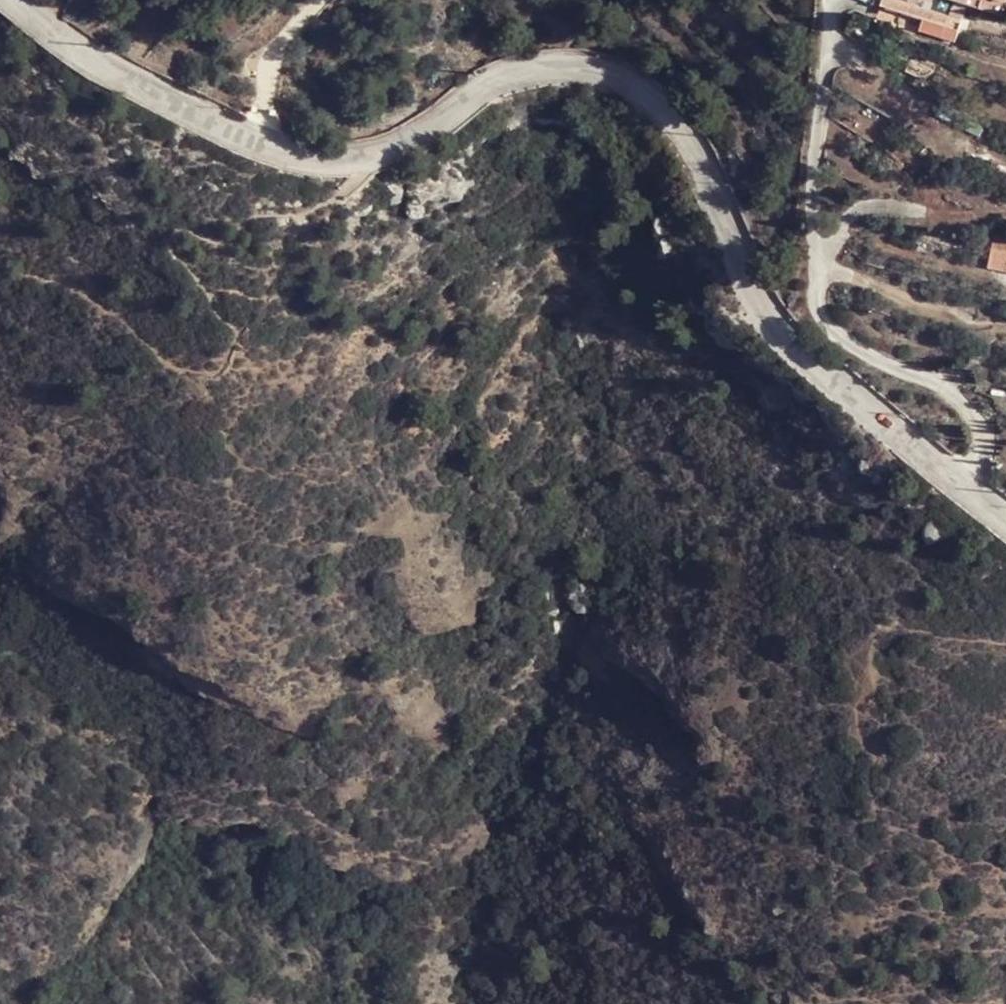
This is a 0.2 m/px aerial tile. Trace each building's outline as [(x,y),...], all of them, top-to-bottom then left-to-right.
[(877,11),(919,22),(917,34),(941,39),(944,27),(955,31),(962,3),(977,7),(979,0),(880,0),(877,11)] [(985,272),(1005,274),(1005,248),(987,246),(985,272)]
